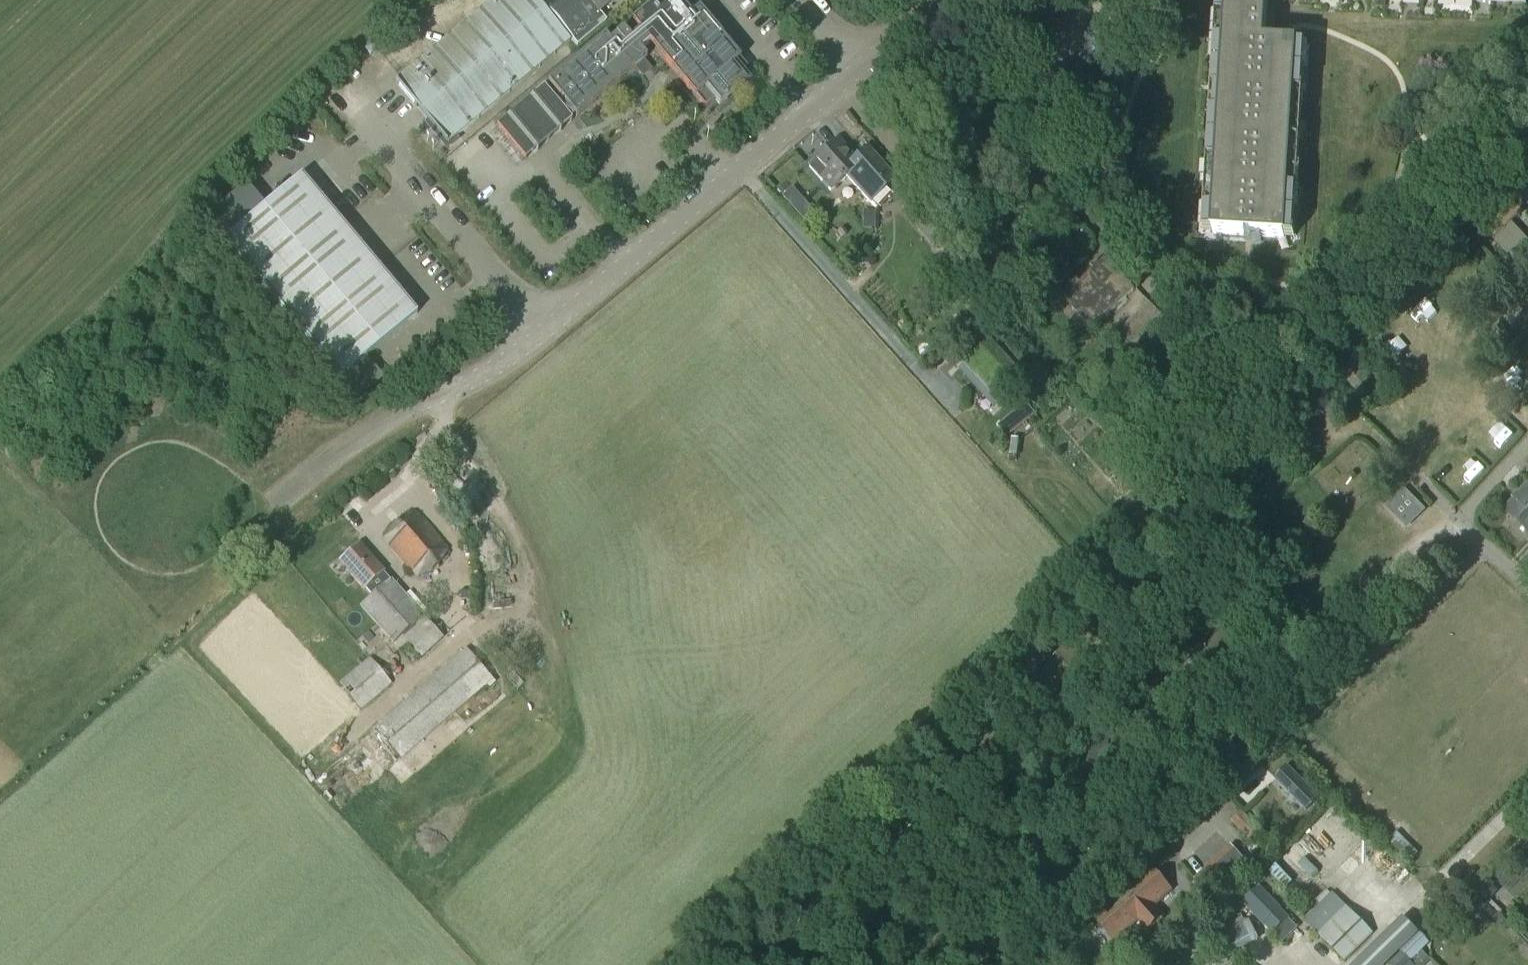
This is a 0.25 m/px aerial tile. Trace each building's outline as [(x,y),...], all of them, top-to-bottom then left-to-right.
[(524,80),(569,43),(541,9),(542,8),(536,0),(495,0),(396,83),(448,144),(524,80)] [(678,0),(659,0),(617,34),(613,29),(497,126),(525,160),(572,121),(561,106),(565,103),(576,117),(635,68),(639,73),(648,65),(644,60),(647,58),(640,50),(650,42),(705,108),(716,99),(720,104),(733,92),(734,93),(747,82),(733,66),(741,60),(699,10),(692,16),(678,0)] [(544,6),(578,46),(607,22),(600,13),(616,0),(552,0),(544,6)] [(1209,233),(1290,238),(1302,45),(1265,43),(1267,0),(1223,0),(1209,233)] [(826,153),(810,167),(820,178),(832,191),(847,177),(863,164),(859,159),(841,140),(826,153)] [(863,164),(847,177),(856,186),(871,203),(888,189),(885,185),(894,178),(869,150),(859,159),(863,164)] [(341,378),(418,314),(302,176),(226,240),(341,378)] [(1483,230),(1509,259),(1523,247),(1527,253),(1527,241),(1512,223),(1523,214),(1518,209),(1527,201),(1527,190),(1488,226),(1483,230)] [(805,204),(795,213),(803,222),(813,212),(805,204)] [(878,231),(880,210),(876,210),(876,213),(863,213),(862,230),(878,231)] [(936,213),(916,229),(933,249),(952,232),(936,213)] [(1042,240),(1053,230),(1045,221),(1034,232),(1042,240)] [(1092,329),(1135,289),(1105,259),(1063,299),(1092,329)] [(1150,303),(1109,339),(1132,366),(1174,329),(1150,303)] [(992,342),(966,365),(999,402),(1025,379),(1026,380),(1027,379),(992,340),(991,341),(992,342)] [(1349,356),(1336,368),(1341,373),(1340,374),(1361,397),(1375,384),(1354,360),(1353,361),(1349,356)] [(1027,402),(1018,411),(1027,421),(1036,413),(1027,402)] [(1173,462),(1165,471),(1172,478),(1181,470),(1173,462)] [(1502,511),(1527,535),(1527,483),(1502,511)] [(1422,511),(1403,492),(1389,506),(1408,525),(1422,511)] [(418,578),(432,570),(441,563),(449,550),(415,512),(402,519),(393,528),(384,539),(418,578)] [(391,582),(384,574),(385,573),(361,545),(341,562),(365,590),(366,589),(373,597),(362,607),(393,643),(424,617),(392,581),(391,582)] [(422,659),(444,639),(428,622),(406,642),(422,659)] [(1203,641),(1193,651),(1197,655),(1195,657),(1210,674),(1241,646),(1226,629),(1207,646),(1203,641)] [(467,650),(372,733),(398,763),(488,685),(491,688),(496,684),(467,650)] [(362,710),(391,685),(371,660),(341,685),(362,710)] [(1289,767),(1276,779),(1308,812),(1321,800),(1289,767)] [(1250,841),(1259,832),(1242,814),(1236,820),(1237,820),(1234,824),(1250,841)] [(1233,849),(1231,847),(1219,856),(1204,870),(1207,873),(1198,882),(1218,904),(1230,893),(1226,889),(1250,866),(1234,848),(1233,849)] [(1149,933),(1165,917),(1156,907),(1172,891),(1151,868),(1094,922),(1115,943),(1139,922),(1149,933)] [(1486,884),(1476,894),(1487,905),(1493,899),(1493,892),(1486,884)] [(1346,962),(1373,934),(1332,893),(1305,921),(1346,962)] [(1249,921),(1217,936),(1227,957),(1259,941),(1249,921)] [(1418,935),(1407,924),(1365,964),(1387,964),(1418,935)] [(1442,926),(1434,935),(1442,943),(1451,934),(1442,926)] [(1403,954),(1414,964),(1426,964),(1430,961),(1421,952),(1429,944),(1421,936),(1403,954)] [(1402,955),(1392,964),(1412,964),(1402,955)]
